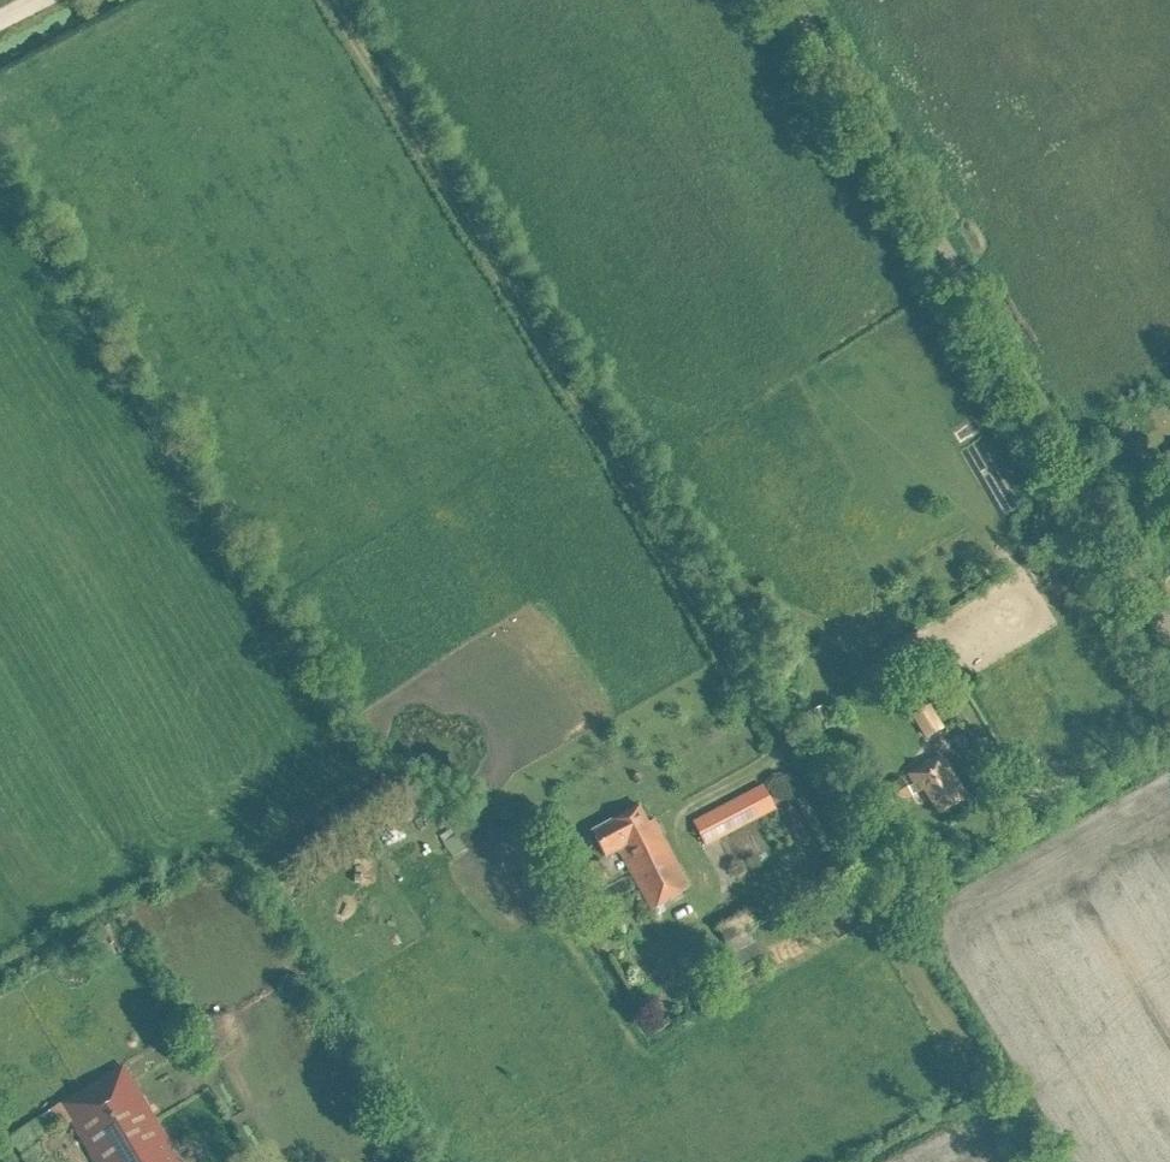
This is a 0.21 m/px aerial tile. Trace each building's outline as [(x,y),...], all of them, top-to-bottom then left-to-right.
[(920,682),(901,695),(913,713),(932,700),(920,682)] [(925,739),(942,730),(927,706),(911,715),(925,739)] [(939,757),(909,776),(915,787),(907,792),(900,781),(873,798),(884,815),(911,798),(910,797),(919,792),(919,793),(923,790),(939,815),(960,802),(956,795),(962,792),(939,757)] [(635,785),(642,781),(636,770),(630,773),(635,785)] [(774,811),(762,786),(692,822),(705,847),(774,811)] [(647,824),(638,806),(592,832),(605,857),(618,850),(650,909),(688,888),(652,821),(647,824)] [(608,879),(598,860),(576,872),(586,891),(608,879)] [(747,912),(719,928),(726,940),(746,930),(754,925),(747,912)] [(733,955),(754,944),(746,930),(726,940),(733,955)] [(123,1065),(59,1103),(94,1161),(180,1161),(123,1065)]
